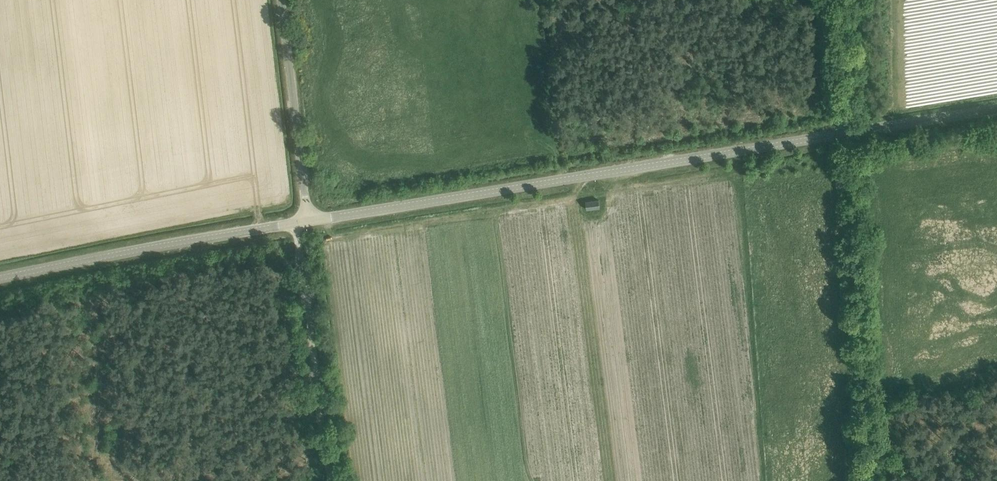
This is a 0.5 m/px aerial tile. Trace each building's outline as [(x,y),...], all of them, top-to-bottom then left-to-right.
[(585,201),(586,209),(600,207),(599,200),(585,201)]
